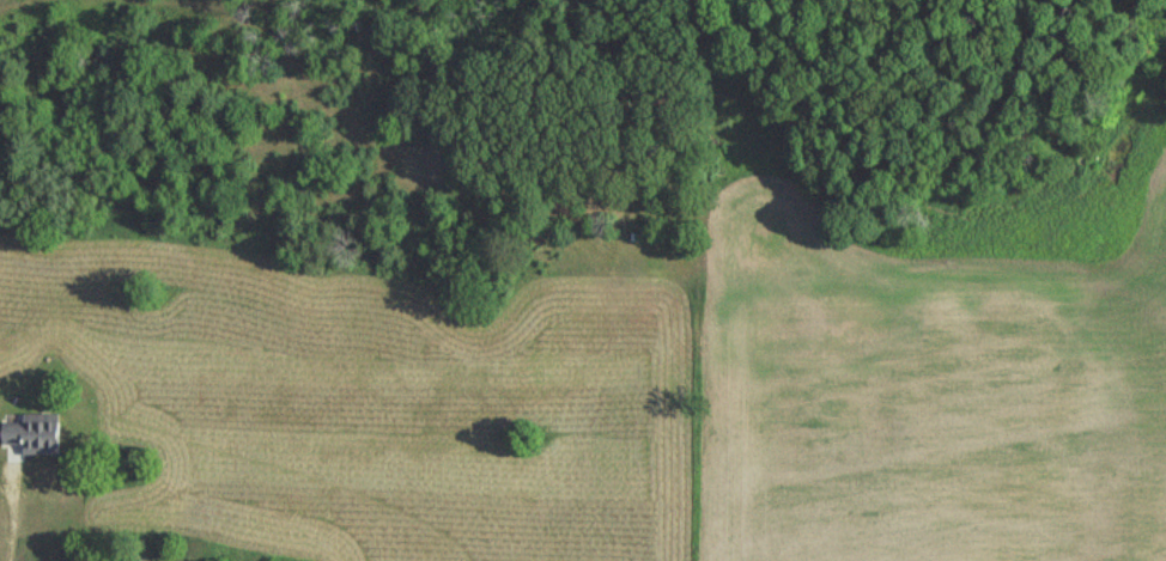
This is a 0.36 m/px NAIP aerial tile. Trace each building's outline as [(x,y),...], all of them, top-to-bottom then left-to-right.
[(65,414),(8,414),(8,444),(28,444),(28,454),(65,454),(65,414)]
